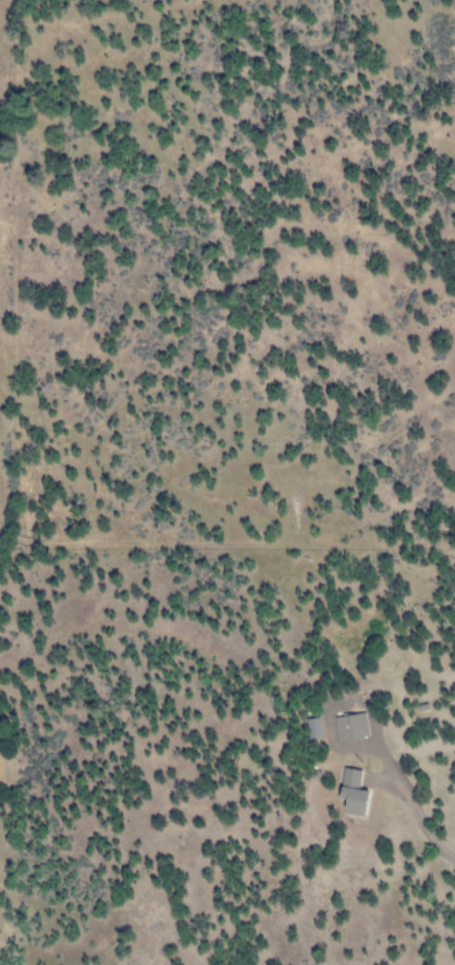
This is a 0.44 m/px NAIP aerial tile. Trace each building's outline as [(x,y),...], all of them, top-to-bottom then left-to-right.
[(338,741),(369,736),(364,712),(334,718),(338,741)] [(305,720),(310,741),(323,738),(318,717),(305,720)] [(363,815),(365,791),(359,790),(361,770),(341,769),(338,800),(343,801),(342,813),(363,815)]
